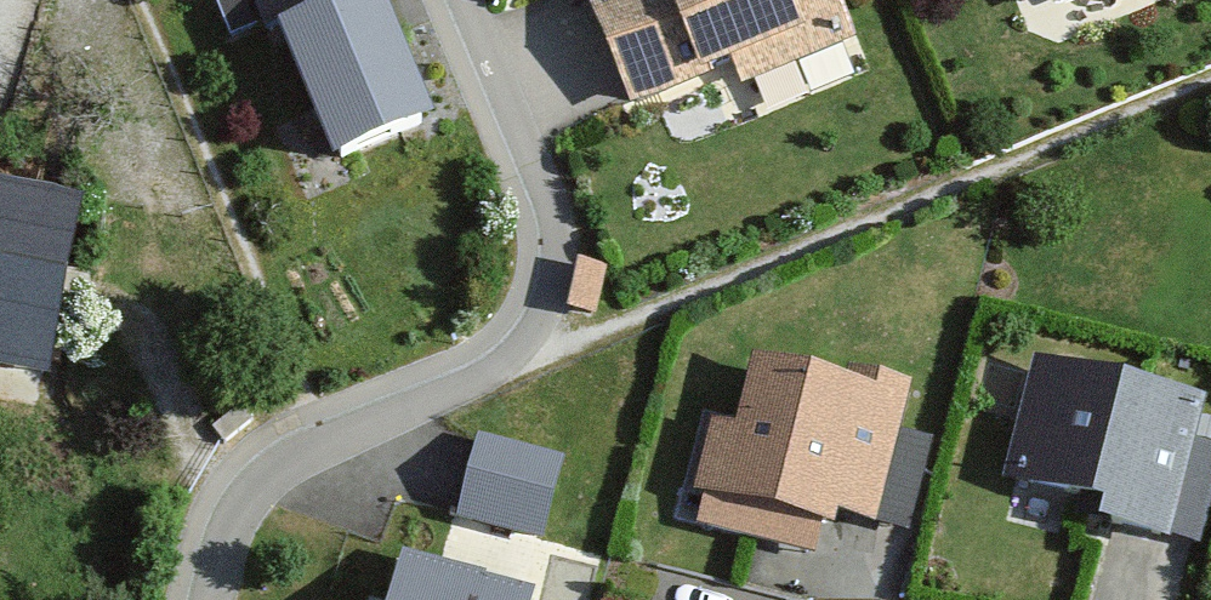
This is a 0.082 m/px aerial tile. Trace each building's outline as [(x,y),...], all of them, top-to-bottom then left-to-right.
[(217,3),(234,41),(258,31),(244,0),(225,0),(217,3)] [(266,30),(278,25),(332,166),(427,129),(377,0),(373,0),(347,10),(343,0),(254,0),(266,30)] [(595,5),(635,105),(737,65),(744,83),(851,40),(835,0),(608,0),(595,5)] [(1055,9),(1076,0),(1051,0),(1055,9)] [(0,189),(0,366),(44,374),(76,203),(0,189)] [(605,271),(580,266),(570,311),(594,317),(605,271)] [(1038,367),(1011,481),(1077,497),(1078,511),(1105,517),(1172,533),(1193,447),(1203,406),(1038,367)] [(699,446),(685,512),(814,540),(817,525),(869,536),(900,397),(840,384),(837,394),(746,374),(729,453),(699,446)] [(224,440),(255,422),(245,405),(214,423),(224,440)] [(481,447),(463,519),(542,538),(560,466),(481,447)] [(1193,447),(1172,533),(1105,517),(1101,531),(1170,547),(1171,541),(1202,548),(1210,509),(1210,451),(1193,447)] [(395,599),(530,599),(531,598),(403,567),(395,599)]
